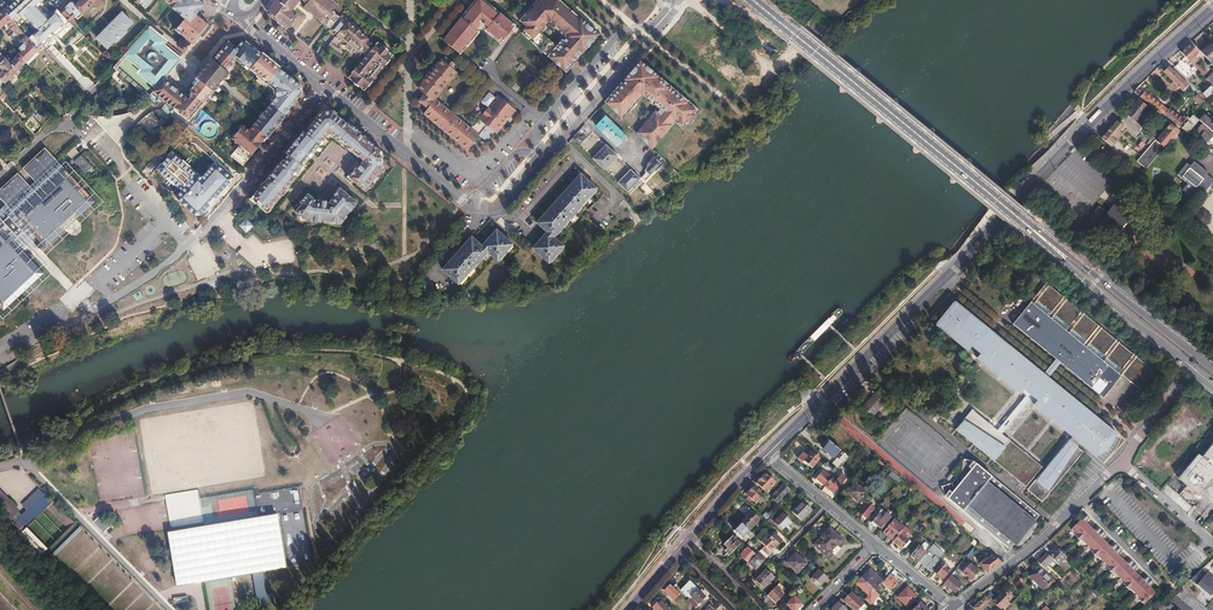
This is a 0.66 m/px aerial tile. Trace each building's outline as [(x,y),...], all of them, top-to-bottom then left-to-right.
[(61,12),(69,23),(75,17),(77,20),(83,14),(82,14),(96,0),(81,0),(75,6),(73,3),(70,3),(61,12)] [(151,11),(159,0),(140,0),(151,11)] [(178,9),(176,11),(193,25),(184,35),(194,45),(210,26),(197,15),(205,5),(199,0),(166,0),(178,9)] [(266,11),(283,25),(294,12),(291,10),(300,0),(276,0),(266,11)] [(303,7),(326,26),(330,29),(339,17),(332,11),(338,4),(333,0),(304,0),(304,1),(306,3),(303,7)] [(442,42),(459,56),(465,49),(478,34),(476,32),(480,27),(485,31),(484,32),(499,45),(510,31),(517,37),(520,33),(523,31),(495,7),(486,0),(475,0),(464,13),(448,34),(442,42)] [(523,29),(525,30),(521,34),(566,73),(599,34),(580,18),(578,20),(577,18),(578,17),(571,10),(569,12),(568,11),(569,9),(559,0),(547,0),(523,29)] [(0,14),(0,29),(2,28),(6,24),(8,25),(13,30),(8,35),(9,36),(19,28),(12,19),(4,10),(0,14)] [(266,11),(265,12),(286,30),(287,28),(283,25),(266,11)] [(294,12),(283,25),(287,28),(297,15),(294,12)] [(122,13),(96,38),(107,49),(114,41),(115,43),(126,32),(125,31),(132,23),(122,13)] [(330,29),(329,30),(336,35),(335,37),(342,43),(348,49),(349,48),(356,54),(357,53),(364,59),(348,78),(364,91),(368,87),(369,88),(374,82),(373,81),(385,66),(386,66),(391,61),(390,60),(394,56),(378,43),(375,46),(368,40),(369,39),(361,33),(362,32),(355,27),(347,21),(346,23),(339,17),(330,29)] [(19,28),(9,36),(12,40),(17,35),(21,39),(20,40),(21,41),(20,42),(23,45),(20,48),(22,51),(19,54),(27,62),(26,62),(29,65),(41,53),(40,52),(44,47),(42,46),(38,51),(21,30),(19,28)] [(148,29),(124,56),(141,71),(140,72),(157,87),(167,75),(179,59),(162,46),(165,42),(148,29)] [(760,33),(757,36),(761,40),(760,42),(765,46),(770,42),(760,33)] [(212,58),(206,66),(224,80),(229,73),(227,72),(231,67),(232,68),(234,65),(233,64),(238,58),(242,62),(242,63),(243,64),(256,49),(246,41),(245,43),(243,41),(237,48),(231,44),(217,62),(214,59),(212,58)] [(228,41),(214,59),(217,62),(231,44),(228,41)] [(770,42),(765,46),(771,52),(775,47),(770,42)] [(1201,52),(1210,62),(1212,59),(1212,43),(1212,42),(1201,52)] [(7,45),(0,51),(3,53),(9,47),(7,45)] [(707,45),(700,53),(714,65),(721,57),(707,45)] [(1190,45),(1181,53),(1186,59),(1188,61),(1197,53),(1190,45)] [(256,49),(243,64),(246,67),(247,65),(251,69),(250,70),(257,76),(256,77),(258,78),(273,61),(263,53),(262,54),(256,49)] [(418,101),(427,109),(435,100),(460,69),(456,65),(458,62),(447,52),(417,88),(424,94),(418,101)] [(0,55),(0,68),(3,70),(0,73),(0,78),(6,83),(23,66),(15,58),(10,63),(1,54),(0,55)] [(17,57),(15,58),(23,66),(24,64),(26,62),(27,62),(19,54),(17,57)] [(715,66),(720,70),(726,60),(721,57),(715,66)] [(1186,59),(1176,68),(1179,71),(1185,77),(1195,68),(1188,61),(1186,59)] [(258,78),(257,80),(264,87),(265,86),(279,68),(281,67),(273,61),(258,78)] [(682,129),(695,113),(640,65),(623,84),(604,106),(618,118),(640,93),(664,114),(660,119),(654,113),(635,136),(652,150),(675,123),(682,129)] [(206,66),(202,71),(220,85),(224,80),(206,66)] [(1188,85),(1169,67),(1164,72),(1173,81),(1178,86),(1183,91),(1188,85)] [(279,68),(265,86),(271,90),(274,90),(274,95),(271,98),(272,101),(270,105),(270,104),(253,123),(254,126),(255,126),(251,130),(245,125),(233,138),(241,145),(231,155),(243,165),(266,137),(267,139),(285,117),(284,116),(301,95),(301,86),(279,68)] [(202,71),(198,76),(215,91),(220,85),(202,71)] [(197,78),(213,91),(215,92),(215,91),(198,76),(197,78)] [(213,91),(197,78),(196,78),(195,79),(198,81),(189,92),(191,93),(187,98),(173,86),(164,79),(157,87),(153,91),(161,98),(177,111),(188,121),(199,107),(200,108),(206,101),(205,101),(208,98),(211,95),(210,94),(213,91)] [(1178,86),(1173,81),(1170,84),(1175,89),(1178,86)] [(731,85),(725,91),(732,97),(738,91),(731,85)] [(1203,93),(1206,97),(1212,90),(1212,88),(1212,87),(1211,86),(1203,93)] [(1143,93),(1136,88),(1134,90),(1134,92),(1150,104),(1163,114),(1168,110),(1144,92),(1143,93)] [(60,93),(57,96),(64,104),(67,101),(60,93)] [(1204,101),(1200,96),(1198,95),(1193,99),(1200,106),(1204,101)] [(427,109),(423,114),(467,150),(486,126),(496,135),(515,111),(498,97),(471,129),(435,100),(427,109)] [(1116,120),(1101,138),(1111,146),(1126,130),(1136,138),(1144,129),(1134,121),(1147,106),(1138,99),(1119,123),(1116,120)] [(156,106),(140,123),(152,135),(169,118),(156,106)] [(1168,110),(1163,114),(1181,128),(1187,121),(1189,119),(1184,115),(1181,118),(1168,109),(1168,110)] [(311,127),(306,134),(311,138),(320,146),(330,133),(347,147),(359,132),(351,125),(351,126),(333,112),(330,112),(322,113),(310,126),(311,127)] [(1187,121),(1181,128),(1187,132),(1197,118),(1192,114),(1189,119),(1187,121)] [(1199,120),(1212,133),(1212,121),(1212,122),(1204,115),(1199,120)] [(606,117),(596,126),(617,147),(627,138),(606,117)] [(214,137),(215,122),(200,122),(200,136),(214,137)] [(1179,130),(1170,123),(1156,140),(1164,148),(1179,130)] [(1198,128),(1203,133),(1200,136),(1207,142),(1209,140),(1210,141),(1212,138),(1212,135),(1201,125),(1198,128)] [(310,158),(320,146),(311,138),(306,134),(304,132),(293,145),(310,158)] [(359,132),(347,147),(363,160),(362,161),(366,164),(360,171),(356,168),(351,174),(352,175),(350,178),(366,191),(369,188),(368,187),(372,182),(378,175),(379,175),(383,171),(382,171),(381,163),(381,159),(380,151),(380,150),(368,141),(368,139),(359,132)] [(55,156),(73,141),(66,133),(48,149),(55,156)] [(577,134),(572,141),(576,144),(581,138),(577,134)] [(1137,161),(1146,169),(1164,148),(1154,140),(1137,161)] [(289,155),(279,167),(293,179),(310,158),(293,145),(287,153),(289,155)] [(605,145),(592,159),(604,170),(617,156),(605,145)] [(72,160),(64,168),(67,171),(75,163),(86,175),(92,168),(82,157),(79,159),(77,156),(79,154),(74,148),(67,154),(72,160)] [(9,306),(44,274),(22,251),(29,244),(36,238),(46,248),(95,202),(66,171),(67,171),(64,168),(45,149),(25,167),(28,172),(26,173),(34,182),(30,186),(22,177),(20,179),(16,175),(13,178),(0,190),(0,200),(6,206),(0,212),(0,297),(9,306)] [(212,156),(196,172),(205,181),(221,165),(212,156)] [(645,174),(641,177),(645,181),(656,169),(658,170),(662,165),(654,157),(647,164),(645,174)] [(362,161),(356,168),(360,171),(366,164),(362,161)] [(1177,175),(1187,183),(1182,190),(1191,198),(1198,190),(1203,194),(1212,182),(1212,180),(1207,175),(1208,173),(1194,161),(1190,166),(1187,163),(1177,175)] [(270,175),(261,187),(276,201),(267,212),(268,213),(286,191),(284,189),(293,179),(279,167),(271,176),(270,175)] [(630,169),(617,183),(627,192),(640,179),(630,169)] [(180,172),(165,188),(173,196),(189,180),(180,172)] [(547,233),(532,249),(548,263),(563,247),(552,238),(596,189),(580,175),(536,223),(547,233)] [(261,187),(251,199),(267,212),(276,201),(261,187)] [(305,202),(297,212),(302,216),(302,215),(307,219),(306,220),(315,221),(315,219),(322,220),(322,221),(331,222),(332,221),(338,221),(338,222),(341,223),(342,222),(345,218),(350,211),(349,210),(354,205),(355,206),(357,202),(341,189),(330,203),(330,205),(323,205),(323,203),(323,200),(316,200),(309,194),(303,201),(305,202)] [(1099,206),(1082,228),(1092,235),(1097,228),(1111,239),(1120,227),(1130,214),(1116,203),(1108,213),(1099,206)] [(1207,213),(1200,216),(1211,225),(1212,217),(1207,213)] [(1211,225),(1200,216),(1199,223),(1205,227),(1211,225)] [(245,220),(239,227),(246,233),(252,226),(245,220)] [(471,237),(442,269),(458,283),(487,251),(498,261),(512,245),(496,230),(482,246),(471,237)] [(1020,323),(1013,333),(1054,363),(1056,361),(1061,365),(1061,366),(1060,368),(1100,398),(1108,389),(1108,388),(1110,386),(1113,388),(1122,377),(1125,373),(1131,378),(1139,369),(1154,381),(1158,375),(1045,286),(1020,319),(1023,321),(1021,324),(1020,323)] [(3,311),(9,306),(0,297),(0,308),(3,311)] [(953,321),(958,315),(953,311),(950,314),(944,321),(951,326),(954,322),(953,321)] [(938,329),(937,333),(964,354),(968,349),(977,356),(974,361),(1018,396),(1022,391),(1027,395),(1031,399),(1035,402),(1032,407),(1072,438),(1078,443),(1096,457),(1102,454),(1108,449),(1111,444),(1114,439),(1116,433),(1109,428),(1098,420),(1096,423),(1089,417),(1091,414),(1052,385),(1050,387),(1046,384),(1041,381),(1037,377),(1038,375),(958,315),(953,321),(954,322),(951,326),(944,321),(938,329)] [(1023,321),(1020,319),(1011,332),(1013,333),(1020,323),(1021,324),(1023,321)] [(391,326),(389,328),(391,331),(394,332),(398,333),(412,334),(417,333),(421,331),(419,329),(414,326),(398,324),(394,325),(391,326)] [(1061,365),(1056,361),(1041,381),(1046,384),(1061,365)] [(1125,373),(1122,377),(1143,393),(1154,381),(1139,369),(1131,378),(1125,373)] [(1108,389),(1100,398),(1103,400),(1113,388),(1110,386),(1108,388),(1108,389)] [(877,391),(863,407),(872,415),(886,399),(877,391)] [(1027,395),(1023,400),(1027,403),(1031,399),(1027,395)] [(1027,403),(1023,400),(998,431),(1003,435),(1027,403)] [(1025,488),(1042,467),(1003,435),(998,431),(972,410),(955,430),(1025,488)] [(1072,438),(1069,441),(1075,446),(1078,443),(1072,438)] [(840,449),(830,440),(823,448),(833,457),(840,449)] [(1069,441),(1068,441),(1027,491),(1042,503),(1083,453),(1075,446),(1069,441)] [(1202,457),(1198,454),(1178,478),(1198,494),(1212,475),(1212,444),(1202,457)] [(824,462),(826,459),(812,447),(806,454),(803,452),(797,458),(802,462),(803,461),(812,468),(820,459),(824,462)] [(837,458),(833,464),(839,469),(850,456),(845,453),(839,459),(837,458)] [(975,463),(974,464),(970,468),(972,470),(953,493),(951,491),(947,497),(1010,549),(1015,544),(1038,516),(1039,515),(1034,512),(975,463)] [(820,468),(813,478),(815,479),(822,469),(820,468)] [(970,468),(951,491),(953,493),(972,470),(970,468)] [(816,479),(825,486),(832,478),(823,471),(816,479)] [(832,478),(825,486),(834,494),(846,479),(841,474),(839,477),(835,474),(833,477),(832,478)] [(765,475),(756,484),(766,493),(774,484),(765,475)] [(855,483),(847,493),(858,503),(867,492),(855,483)] [(1166,483),(1161,490),(1187,513),(1193,507),(1166,483)] [(770,497),(777,504),(790,491),(783,484),(770,497)] [(753,488),(746,495),(755,503),(762,496),(753,488)] [(9,519),(18,512),(0,493),(0,509),(9,519)] [(45,494),(13,525),(18,530),(15,533),(39,557),(74,524),(45,494)] [(801,502),(792,512),(801,521),(810,510),(801,502)] [(866,503),(858,512),(866,518),(874,509),(866,503)] [(877,525),(881,529),(894,514),(891,511),(888,515),(882,510),(871,524),(875,527),(877,525)] [(766,520),(770,516),(765,512),(762,516),(766,520)] [(750,513),(741,523),(748,530),(758,520),(750,513)] [(782,514),(775,523),(782,530),(790,522),(782,514)] [(1086,522),(1086,521),(1090,517),(1086,514),(1072,529),(1077,534),(1076,534),(1076,535),(1077,537),(1078,539),(1090,526),(1087,523),(1086,524),(1084,523),(1086,522)] [(99,517),(95,521),(105,532),(109,528),(99,517)] [(884,533),(893,541),(904,527),(895,519),(884,533)] [(95,521),(93,523),(103,534),(105,532),(95,521)] [(971,532),(974,528),(965,522),(962,526),(971,532)] [(748,530),(741,523),(734,531),(740,538),(742,536),(744,538),(746,535),(750,539),(753,535),(748,530)] [(918,531),(921,533),(926,527),(923,524),(918,531)] [(893,541),(902,549),(909,540),(905,536),(910,530),(905,526),(904,527),(893,541)] [(1090,526),(1078,539),(1080,540),(1082,541),(1083,540),(1088,545),(1102,530),(1099,527),(1095,530),(1095,531),(1094,532),(1092,531),(1094,529),(1090,526)] [(830,528),(814,545),(827,558),(832,553),(831,552),(837,546),(838,546),(843,541),(830,528)] [(1102,530),(1088,545),(1093,550),(1092,551),(1093,553),(1094,555),(1107,542),(1104,539),(1102,540),(1101,539),(1102,538),(1106,534),(1102,530)] [(774,534),(764,545),(765,546),(771,552),(782,541),(774,534)] [(750,539),(749,541),(754,545),(758,540),(753,535),(750,539)] [(732,536),(723,545),(727,549),(725,551),(729,556),(740,544),(732,536)] [(1107,542),(1094,555),(1096,556),(1098,557),(1099,557),(1104,562),(1119,547),(1116,544),(1112,547),(1111,549),(1109,547),(1110,546),(1107,542)] [(926,553),(919,561),(927,567),(930,564),(935,568),(946,555),(933,544),(926,553)] [(771,552),(765,546),(761,550),(768,556),(772,553),(771,552)] [(911,556),(919,562),(919,561),(926,553),(919,546),(911,556)] [(1056,547),(1048,555),(1054,560),(1059,565),(1066,557),(1056,547)] [(1119,547),(1104,562),(1109,566),(1108,567),(1110,570),(1110,572),(1123,559),(1120,556),(1119,557),(1118,556),(1119,555),(1123,551),(1119,547)] [(740,556),(748,563),(755,556),(747,548),(740,556)] [(761,550),(759,552),(766,558),(768,556),(761,550)] [(755,556),(748,563),(755,570),(764,560),(766,558),(759,552),(755,556)] [(795,553),(786,563),(798,573),(806,564),(795,553)] [(994,556),(991,553),(987,556),(989,558),(986,560),(993,569),(1001,562),(1000,561),(994,556)] [(1046,553),(1037,562),(1044,570),(1054,561),(1046,553)] [(981,572),(985,575),(993,569),(986,560),(985,559),(984,558),(979,562),(984,569),(981,572)] [(1123,559),(1110,572),(1112,573),(1115,574),(1116,573),(1121,578),(1135,563),(1132,560),(1128,564),(1127,565),(1125,564),(1127,562),(1123,559)] [(965,560),(957,568),(961,571),(969,564),(965,560)] [(934,572),(938,576),(940,575),(943,578),(949,570),(941,563),(934,572)] [(1135,563),(1121,578),(1125,583),(1126,586),(1126,588),(1139,575),(1136,572),(1135,573),(1133,572),(1135,571),(1139,567),(1135,563)] [(927,568),(932,572),(935,568),(930,564),(927,567),(927,568)] [(970,564),(963,572),(971,579),(978,570),(970,564)] [(1039,567),(1029,576),(1043,590),(1053,581),(1039,567)] [(765,570),(756,580),(764,589),(774,579),(765,570)] [(820,585),(827,578),(819,570),(810,580),(814,583),(816,581),(820,585)] [(870,570),(862,579),(875,591),(882,583),(882,582),(879,579),(870,570)] [(1208,572),(1205,576),(1199,571),(1190,580),(1210,597),(1212,593),(1212,577),(1208,572)] [(897,583),(889,575),(885,579),(882,582),(882,583),(890,591),(897,583)] [(951,575),(944,584),(953,591),(957,586),(959,588),(962,584),(951,575)] [(1139,575),(1126,588),(1129,589),(1131,590),(1132,589),(1137,594),(1152,580),(1148,576),(1144,580),(1143,582),(1141,580),(1143,579),(1139,575)] [(875,591),(862,579),(857,584),(869,596),(866,599),(871,603),(879,595),(875,591)] [(1152,580),(1137,594),(1142,599),(1141,600),(1141,601),(1142,603),(1143,604),(1155,592),(1153,589),(1151,590),(1150,589),(1151,588),(1155,583),(1152,580)] [(690,597),(697,590),(689,582),(681,590),(689,598),(690,597)] [(679,594),(669,585),(666,589),(667,590),(665,593),(673,600),(679,594)] [(775,588),(768,596),(776,603),(783,595),(775,588)] [(906,588),(897,598),(907,607),(916,598),(906,588)] [(1093,593),(1098,598),(1103,594),(1097,588),(1093,593)] [(1183,589),(1177,596),(1194,609),(1208,609),(1207,609),(1200,604),(1183,589)] [(705,597),(697,590),(690,597),(698,604),(705,597)] [(853,593),(844,601),(854,609),(858,609),(864,603),(853,593)] [(1004,609),(1005,609),(1011,604),(1007,601),(1009,599),(1003,593),(993,602),(1000,608),(1001,607),(1004,609)] [(974,609),(980,609),(991,599),(988,596),(983,600),(978,604),(977,603),(972,608),(974,609)] [(274,598),(259,601),(260,608),(275,606),(274,598)] [(787,605),(792,609),(796,609),(797,609),(798,609),(800,609),(803,606),(794,598),(787,605)]
